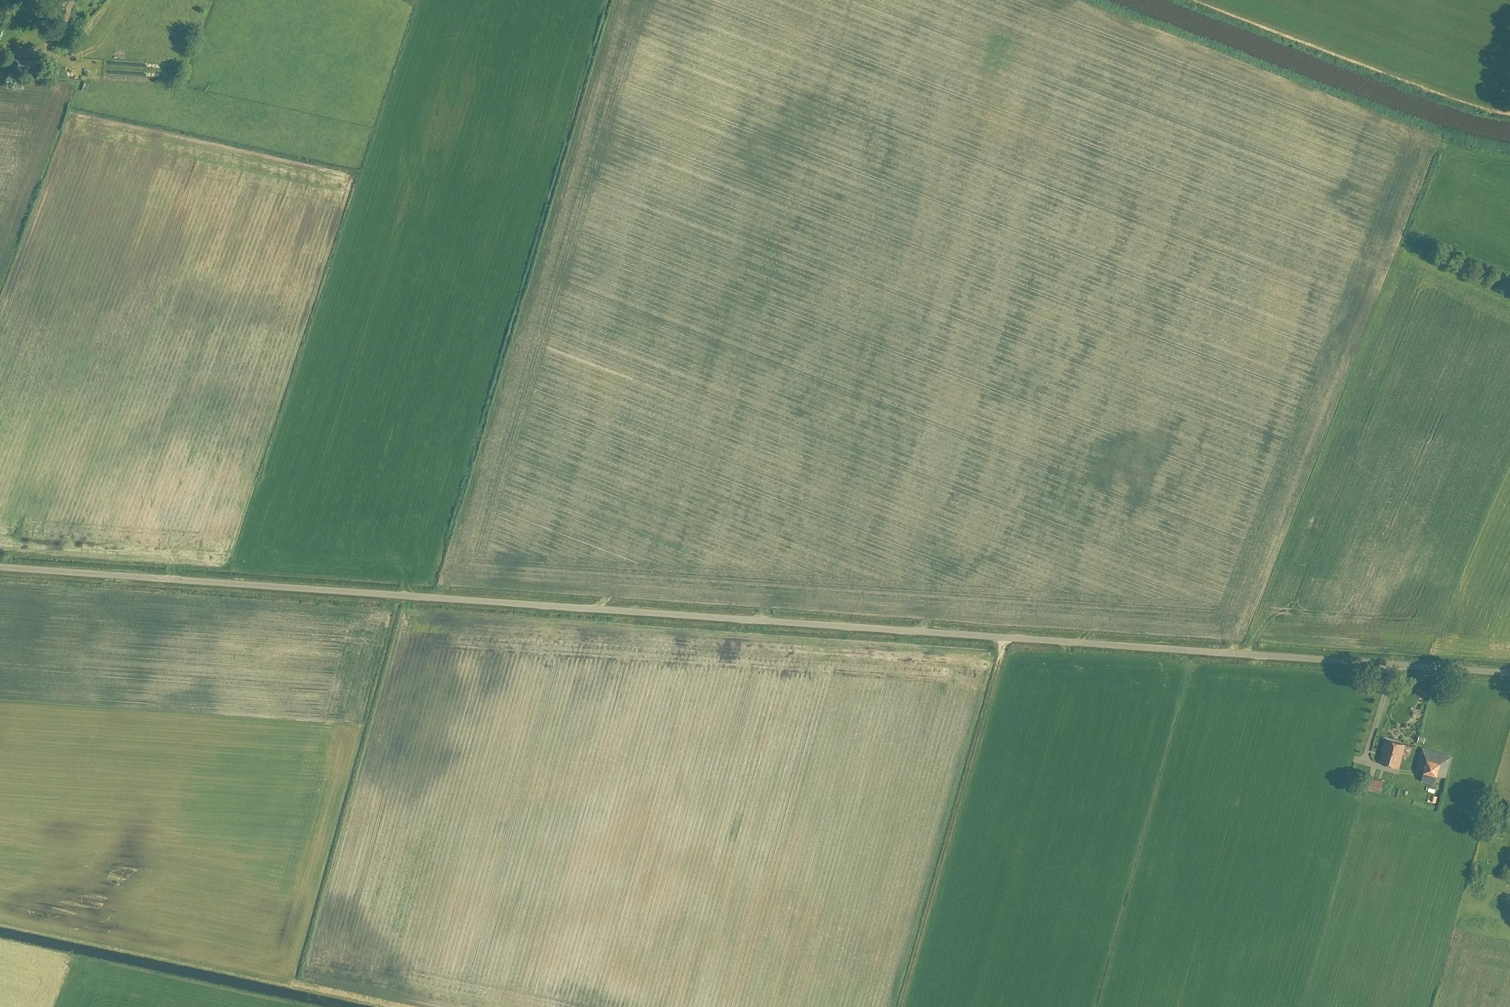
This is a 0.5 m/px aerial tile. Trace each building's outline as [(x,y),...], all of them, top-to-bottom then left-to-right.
[(1398,768),(1404,745),(1385,740),(1379,763),(1398,768)] [(1422,749),(1416,770),(1423,772),(1436,776),(1445,779),(1451,757),(1422,749)] [(1379,794),(1382,782),(1366,778),(1363,789),(1379,794)]
